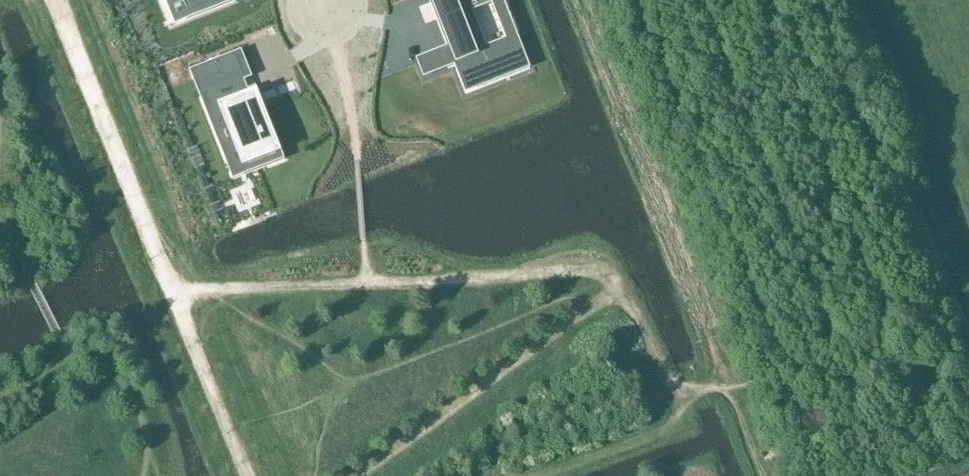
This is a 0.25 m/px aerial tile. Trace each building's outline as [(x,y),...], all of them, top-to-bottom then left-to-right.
[(172,6),(187,0),(193,13),(225,0),(170,0),(172,6)] [(434,1),(453,50),(444,53),(448,65),(458,62),(466,82),(517,62),(508,39),(481,50),(467,15),(504,1),(504,0),(438,0),(434,1)] [(238,55),(196,71),(205,93),(247,77),(238,55)] [(253,93),(211,109),(219,129),(232,124),(250,169),(279,157),(253,93)]
